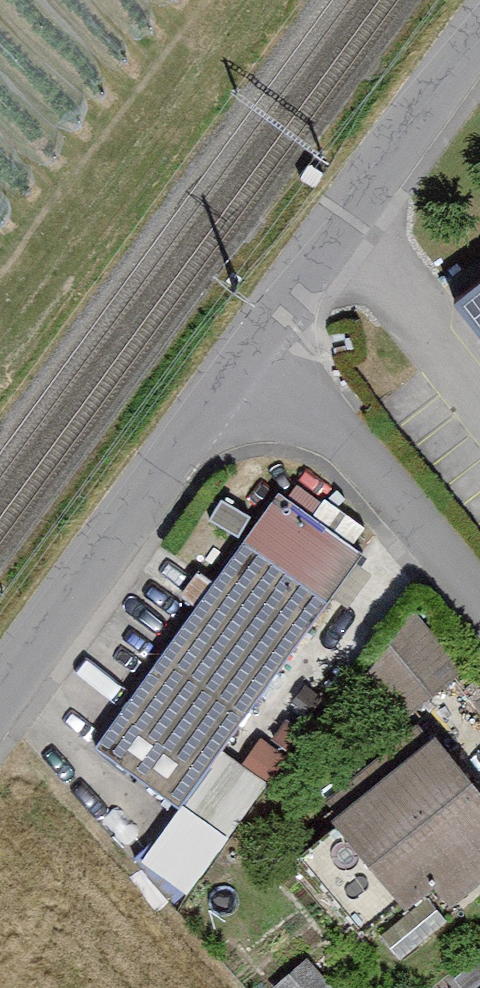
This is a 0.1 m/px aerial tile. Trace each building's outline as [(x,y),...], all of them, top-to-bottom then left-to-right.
[(448,297),(479,337),(479,271),(448,297)] [(349,564),(261,503),(80,759),(168,821),(349,564)] [(397,620),(352,683),(389,726),(446,678),(397,620)] [(419,750),(284,864),(355,946),(420,892),(440,916),(479,882),(479,872),(470,861),(479,853),(479,822),(419,750)]
